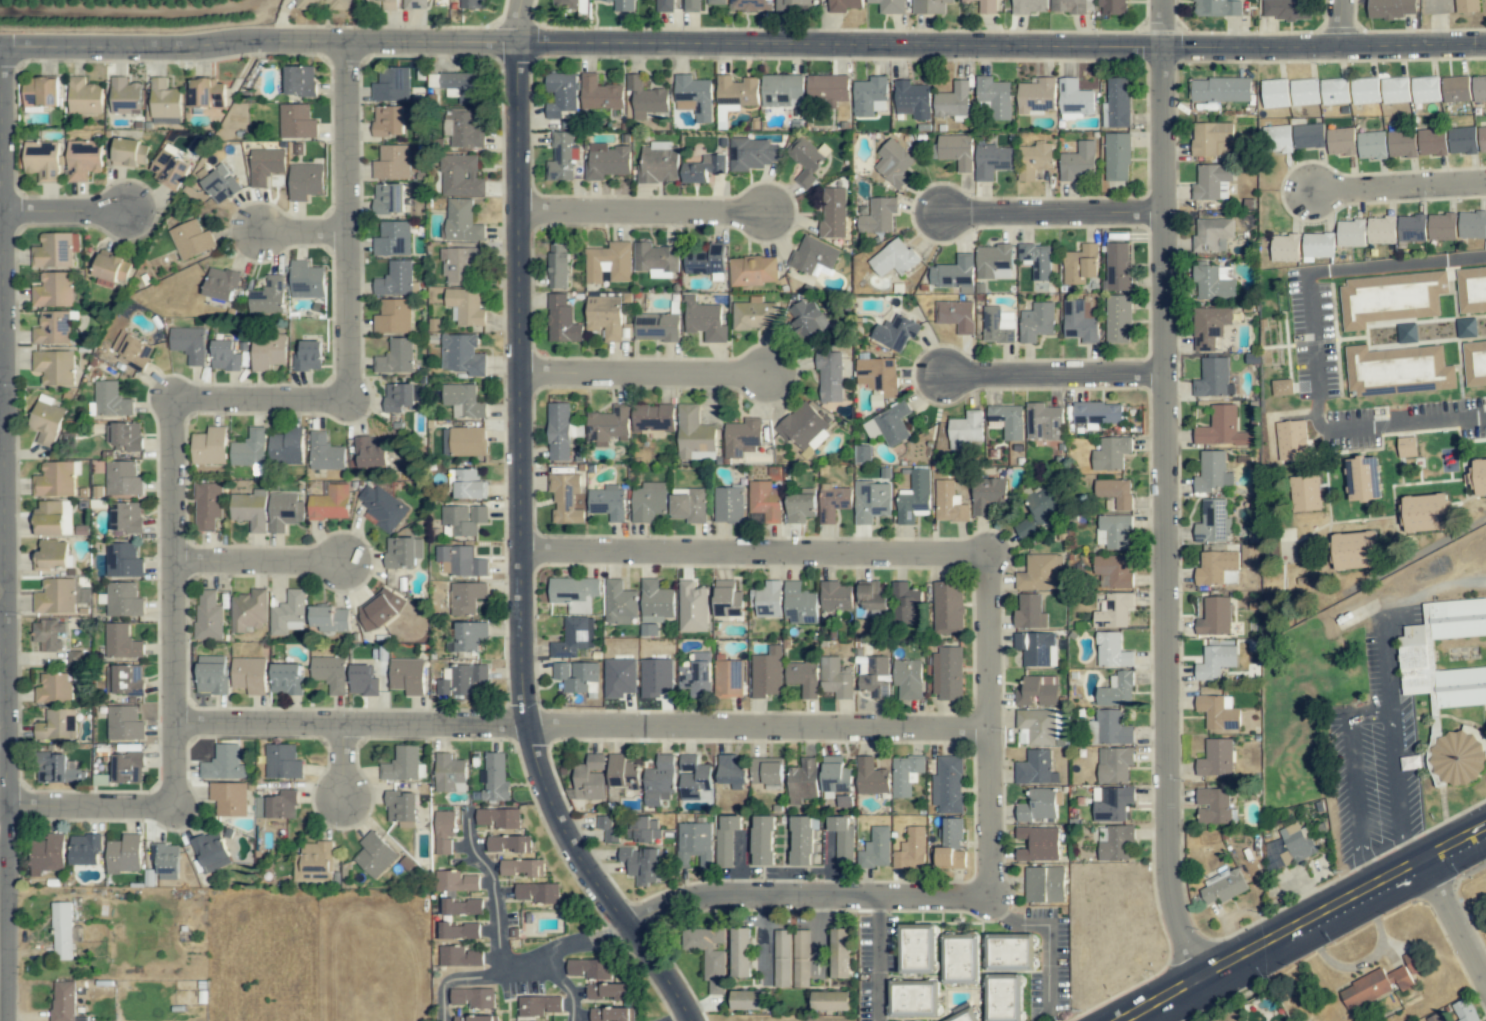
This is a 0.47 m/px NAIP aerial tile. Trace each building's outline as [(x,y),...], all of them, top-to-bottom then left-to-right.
[(298,10),(314,10),(314,8),(350,9),(350,0),(298,0),(298,10)] [(369,1),(382,2),(381,10),(398,10),(398,0),(369,0),(369,1)] [(405,9),(427,10),(427,0),(405,0),(405,9)] [(458,9),(484,10),(484,0),(458,0),(458,9)] [(616,4),(624,4),(624,8),(634,8),(633,0),(616,0),(616,4)] [(730,11),(772,10),(772,0),(730,0),(730,11)] [(777,12),(792,12),(792,0),(777,0),(777,12)] [(1195,11),(1213,11),(1213,0),(1196,0),(1195,11)] [(1276,16),(1276,20),(1309,20),(1309,0),(1262,0),(1263,17),(1276,16)] [(1414,0),(1370,0),(1370,7),(1376,7),(1377,15),(1414,15),(1414,0)] [(1455,13),(1478,12),(1478,0),(1455,0),(1455,13)] [(285,66),(286,97),(316,96),(315,66),(285,66)] [(409,68),(378,69),(379,83),(372,83),(372,102),(409,101),(409,68)] [(458,104),(480,105),(481,74),(440,73),(439,89),(446,89),(446,97),(459,97),(458,104)] [(575,73),(546,74),(547,119),(569,119),(569,111),(576,111),(575,73)] [(582,109),(623,108),(622,85),(597,86),(597,73),(581,74),(582,109)] [(711,123),(710,80),(691,80),(691,74),(675,75),(675,110),(695,110),(695,123),(711,123)] [(667,90),(641,90),(641,75),(627,75),(627,90),(633,90),(633,119),(642,119),(642,113),(668,112),(667,90)] [(716,75),(717,111),(739,111),(739,106),(758,106),(757,77),(742,78),(742,82),(731,83),(731,75),(716,75)] [(761,106),(803,107),(803,75),(762,75),(761,106)] [(808,101),(848,100),(847,76),(807,77),(808,101)] [(1469,76),(1442,77),(1443,102),(1469,101),(1469,76)] [(102,114),(101,84),(85,85),(85,77),(68,77),(69,114),(102,114)] [(140,114),(141,83),(126,83),(126,77),(111,77),(110,114),(140,114)] [(181,89),(167,89),(167,77),(151,77),(151,124),(180,124),(181,89)] [(225,107),(224,83),(217,84),(217,77),(191,78),(191,108),(225,107)] [(976,104),(1009,105),(1010,83),(991,82),(991,77),(977,77),(976,104)] [(1094,117),(1093,90),(1077,91),(1077,77),(1059,78),(1060,118),(1094,117)] [(1413,102),(1439,102),(1439,77),(1412,78),(1413,102)] [(1473,77),(1473,102),(1485,101),(1485,77),(1473,77)] [(58,78),(23,79),(24,107),(58,107),(58,78)] [(1019,111),(1036,110),(1036,105),(1047,105),(1046,92),(1045,92),(1045,88),(1050,87),(1049,78),(1040,79),(1040,85),(1018,86),(1019,111)] [(1108,128),(1129,127),(1128,78),(1107,78),(1108,128)] [(1251,79),(1192,78),(1191,101),(1250,102),(1251,79)] [(1350,83),(1355,105),(1377,100),(1372,78),(1350,83)] [(1408,78),(1382,79),(1383,103),(1409,102),(1408,78)] [(1317,79),(1290,80),(1291,105),(1318,104),(1317,79)] [(1348,79),(1321,80),(1321,104),(1348,104),(1348,79)] [(1262,81),(1263,107),(1288,106),(1287,80),(1262,81)] [(870,88),(859,91),(858,89),(853,90),(859,113),(872,110),(870,103),(878,101),(873,81),(868,82),(870,88)] [(934,94),(934,117),(968,115),(967,81),(953,82),(953,93),(934,94)] [(929,117),(928,86),(896,87),(897,113),(907,113),(907,118),(929,117)] [(309,104),(279,104),(280,139),(317,138),(317,119),(310,119),(309,104)] [(373,136),(403,136),(404,106),(374,106),(373,136)] [(484,127),(476,127),(476,110),(451,109),(450,149),(483,150),(484,127)] [(1193,156),(1226,156),(1226,142),(1233,142),(1232,123),(1192,123),(1193,156)] [(1324,148),(1323,124),(1292,125),(1292,149),(1324,148)] [(1267,153),(1291,152),(1290,126),(1266,127),(1267,153)] [(1476,153),(1475,128),(1448,129),(1449,154),(1476,153)] [(1354,154),(1354,129),(1328,130),(1329,155),(1354,154)] [(1419,156),(1446,155),(1445,129),(1418,130),(1419,156)] [(1416,156),(1415,131),(1387,132),(1388,157),(1416,156)] [(572,132),(552,132),(553,161),(546,161),(546,179),(572,179),(572,132)] [(1358,159),(1386,158),(1385,132),(1358,133),(1358,159)] [(800,135),(785,152),(804,169),(794,180),(805,190),(816,179),(810,174),(825,157),(800,135)] [(971,137),(937,137),(937,147),(938,147),(938,158),(962,158),(962,155),(971,155),(971,137)] [(914,161),(892,138),(877,152),(883,159),(876,166),(897,189),(907,179),(901,173),(914,161)] [(113,165),(146,167),(147,141),(114,140),(113,165)] [(730,168),(778,168),(779,145),(769,145),(769,140),(731,140),(730,168)] [(101,173),(102,142),(67,141),(67,182),(88,182),(88,173),(101,173)] [(1094,141),(1078,141),(1078,154),(1059,154),(1060,181),(1075,181),(1075,175),(1094,175),(1094,141)] [(59,142),(24,142),(23,173),(38,174),(38,182),(58,183),(59,142)] [(603,174),(629,175),(630,148),(607,147),(607,144),(587,143),(586,180),(603,180),(603,174)] [(409,179),(409,145),(379,145),(379,161),(373,161),(373,179),(409,179)] [(1052,145),(1018,146),(1018,181),(1034,181),(1034,169),(1052,169),(1052,145)] [(1014,147),(977,146),(976,179),(992,179),(992,169),(1014,170),(1014,147)] [(641,147),(642,169),(648,168),(649,181),(674,180),(674,174),(677,174),(676,148),(656,149),(656,147),(641,147)] [(191,164),(160,149),(147,177),(178,191),(191,164)] [(284,149),(250,150),(250,188),(268,187),(268,173),(285,173),(284,149)] [(1128,154),(1108,152),(1105,178),(1126,180),(1128,154)] [(477,155),(442,155),(441,196),(485,196),(485,178),(477,178),(477,155)] [(682,182),(707,183),(708,163),(683,163),(682,182)] [(241,188),(222,164),(199,181),(218,206),(241,188)] [(323,164),(289,164),(290,202),(309,201),(308,196),(324,195),(323,164)] [(1192,199),(1227,200),(1227,181),(1232,181),(1232,165),(1197,165),(1197,185),(1192,185),(1192,199)] [(403,184),(374,184),(374,214),(404,213),(403,184)] [(846,188),(822,188),(821,237),(845,238),(846,188)] [(472,199),(446,198),(446,241),(485,241),(485,225),(472,224),(472,199)] [(892,198),(869,199),(870,215),(857,216),(858,233),(893,231),(892,198)] [(1458,238),(1485,239),(1485,234),(1485,213),(1459,212),(1458,238)] [(1455,215),(1428,215),(1428,240),(1455,240),(1455,215)] [(1398,216),(1397,241),(1425,242),(1425,217),(1398,216)] [(1367,243),(1395,244),(1395,218),(1368,217),(1367,243)] [(210,230),(202,233),(197,219),(169,228),(180,261),(216,249),(210,230)] [(1233,219),(1195,219),(1195,249),(1219,249),(1219,238),(1233,239),(1233,219)] [(410,221),(380,222),(380,238),(373,238),(373,256),(410,255),(410,221)] [(1364,247),(1365,222),(1338,221),(1337,246),(1364,247)] [(79,233),(41,233),(41,247),(31,247),(31,268),(72,267),(72,252),(79,252),(79,233)] [(1303,235),(1303,258),(1334,257),(1333,234),(1303,235)] [(839,251),(804,235),(790,264),(810,274),(816,262),(830,269),(839,251)] [(920,261),(899,236),(868,262),(881,277),(893,267),(901,277),(920,261)] [(1298,261),(1299,237),(1272,236),(1271,260),(1298,261)] [(586,283),(602,283),(602,272),(609,272),(609,282),(631,282),(630,241),(608,242),(608,248),(585,249),(586,283)] [(723,243),(685,244),(685,274),(724,273),(723,243)] [(1084,284),(1084,278),(1097,277),(1097,243),(1081,244),(1081,252),(1063,252),(1064,285),(1084,284)] [(548,288),(567,288),(567,244),(549,244),(548,288)] [(649,257),(649,245),(635,244),(635,256),(649,257)] [(976,279),(1011,279),(1012,246),(977,245),(976,279)] [(1049,245),(1018,246),(1019,260),(1033,260),(1033,280),(1050,280),(1049,245)] [(1120,269),(1120,274),(1126,275),(1129,248),(1117,247),(1115,269),(1120,269)] [(443,285),(470,285),(470,264),(483,264),(483,248),(443,248),(443,285)] [(93,277),(101,278),(100,283),(114,286),(116,278),(118,278),(123,256),(99,251),(93,277)] [(973,254),(957,253),(956,266),(930,265),(929,285),(972,286),(973,254)] [(731,285),(777,284),(776,257),(730,259),(731,285)] [(324,267),(309,268),(309,260),(288,261),(288,298),(324,297),(324,267)] [(412,260),(387,261),(388,278),(374,279),(374,296),(418,295),(418,285),(412,285),(412,260)] [(232,303),(239,273),(210,266),(203,296),(232,303)] [(1194,299),(1235,298),(1234,279),(1227,279),(1226,273),(1230,273),(1230,266),(1193,268),(1194,299)] [(1456,269),(1459,314),(1485,313),(1485,267),(1456,269)] [(72,273),(41,272),(41,286),(32,286),(32,306),(72,306),(72,273)] [(1343,331),(1366,330),(1365,321),(1439,317),(1438,294),(1447,293),(1446,272),(1340,279),(1343,331)] [(248,291),(248,314),(283,313),(282,275),(265,275),(265,291),(248,291)] [(485,326),(485,309),(479,309),(479,289),(444,289),(444,307),(454,307),(454,326),(485,326)] [(548,295),(549,342),(582,342),(582,325),(571,325),(571,306),(565,306),(565,295),(548,295)] [(727,342),(727,326),(721,326),(721,304),(696,305),(696,295),(685,296),(685,332),(704,332),(704,342),(727,342)] [(621,297),(587,296),(587,329),(605,330),(605,339),(621,339),(621,297)] [(1130,296),(1107,296),(1107,339),(1129,339),(1130,296)] [(410,299),(380,299),(381,315),(373,315),(373,333),(410,333),(410,299)] [(776,303),(734,302),(733,329),(776,330),(776,303)] [(957,324),(957,334),(972,334),(973,302),(935,302),(935,323),(957,324)] [(1020,344),(1036,343),(1036,335),(1054,335),(1053,302),(1032,303),(1033,311),(1019,311),(1020,344)] [(822,305),(792,303),(790,329),(821,331),(822,305)] [(1097,343),(1097,318),(1082,318),(1082,303),(1074,303),(1074,314),(1065,314),(1065,336),(1071,336),(1071,335),(1083,336),(1083,342),(1097,343)] [(1000,306),(983,306),(983,342),(1014,342),(1014,312),(1000,313),(1000,306)] [(1195,351),(1215,351),(1214,336),(1222,336),(1222,324),(1231,324),(1231,308),(1194,309),(1195,351)] [(31,327),(31,344),(69,345),(69,312),(39,311),(39,327),(31,327)] [(679,314),(635,313),(635,340),(679,341),(679,314)] [(920,326),(897,314),(889,328),(879,323),(871,337),(899,353),(909,335),(914,337),(920,326)] [(1458,339),(1477,337),(1475,318),(1456,319),(1458,339)] [(1417,342),(1416,323),(1397,324),(1398,343),(1417,342)] [(204,367),(204,328),(170,327),(170,351),(187,351),(187,366),(204,367)] [(149,360),(139,355),(146,343),(122,330),(109,354),(143,371),(149,360)] [(476,334),(441,335),(442,372),(468,371),(468,377),(486,376),(485,354),(477,354),(476,334)] [(286,365),(286,336),(252,336),(251,371),(269,372),(270,364),(286,365)] [(374,373),(412,372),(412,338),(389,338),(389,356),(374,356),(374,373)] [(240,370),(240,352),(233,352),(233,341),(212,341),(212,370),(240,370)] [(321,371),(322,341),(299,341),(299,354),(293,354),(293,370),(321,371)] [(1463,343),(1465,386),(1485,385),(1485,341),(1463,343)] [(1456,389),(1454,366),(1444,367),(1442,346),(1367,351),(1367,345),(1345,347),(1348,391),(1357,391),(1357,396),(1391,394),(1390,385),(1399,385),(1399,392),(1456,389)] [(32,372),(41,372),(41,386),(73,386),(73,351),(32,351),(32,372)] [(842,402),(841,353),(818,353),(819,402),(842,402)] [(1228,358),(1201,358),(1202,380),(1193,380),(1193,396),(1229,395),(1228,358)] [(896,359),(857,360),(857,388),(890,388),(890,397),(896,397),(896,359)] [(1271,381),(1273,396),(1293,394),(1291,379),(1271,381)] [(118,381),(94,381),(95,416),(132,415),(132,399),(118,399),(118,381)] [(385,413),(401,413),(401,407),(414,406),(414,384),(385,384),(385,413)] [(476,385),(443,384),(443,405),(453,406),(453,417),(486,418),(486,402),(476,402),(476,385)] [(884,391),(871,390),(870,406),(883,407),(884,391)] [(52,448),(65,409),(51,405),(53,399),(39,394),(27,428),(39,432),(35,443),(52,448)] [(828,425),(805,401),(777,427),(803,454),(825,433),(822,430),(828,425)] [(887,447),(910,438),(901,417),(910,414),(906,403),(869,418),(874,432),(881,430),(887,447)] [(1073,423),(1118,423),(1118,415),(1113,415),(1113,407),(1097,407),(1097,403),(1073,403),(1073,423)] [(569,404),(550,404),(549,460),(569,460),(569,404)] [(698,404),(679,404),(678,456),(715,456),(715,426),(698,425),(698,404)] [(1062,408),(1044,408),(1044,404),(1028,404),(1027,438),(1061,439),(1062,408)] [(614,414),(588,414),(588,427),(603,428),(603,438),(628,438),(628,406),(614,405),(614,414)] [(633,432),(674,432),(674,405),(633,405),(633,432)] [(1211,405),(1211,427),(1194,428),(1194,444),(1236,443),(1236,405),(1211,405)] [(1022,406),(987,406),(988,428),(1003,427),(1003,441),(1022,441),(1022,406)] [(948,420),(949,449),(968,449),(968,441),(982,440),(981,410),(966,411),(966,419),(948,420)] [(1277,423),(1279,459),(1306,458),(1303,421),(1277,423)] [(141,451),(140,422),(105,423),(106,443),(113,442),(113,452),(141,451)] [(760,422),(724,422),(725,451),(737,450),(737,447),(761,447),(760,422)] [(226,426),(207,426),(207,434),(192,434),(192,464),(225,464),(226,426)] [(230,465),(264,465),(265,427),(247,426),(247,442),(230,442),(230,465)] [(302,427),(286,428),(286,434),(268,434),(269,465),(303,464),(302,427)] [(450,456),(484,456),(484,427),(450,427),(450,456)] [(310,469),(344,469),(344,447),(328,447),(328,431),(310,431),(310,469)] [(385,436),(356,437),(357,468),(386,467),(385,436)] [(1398,438),(1399,457),(1416,456),(1416,437),(1398,438)] [(1093,450),(1093,469),(1122,470),(1123,453),(1130,453),(1130,439),(1101,438),(1100,451),(1093,450)] [(870,463),(871,446),(854,445),(853,462),(870,463)] [(1225,451),(1200,451),(1199,477),(1195,477),(1195,492),(1212,492),(1212,486),(1233,486),(1233,474),(1225,474),(1225,451)] [(1349,501),(1379,499),(1376,458),(1346,459),(1349,501)] [(1471,460),(1473,495),(1485,494),(1485,459),(1471,460)] [(42,461),(42,476),(33,476),(32,496),(73,497),(74,474),(80,474),(80,462),(42,461)] [(142,495),(142,477),(136,477),(135,461),(105,461),(106,495),(142,495)] [(896,525),(914,525),(914,513),(929,513),(929,468),(910,468),(910,494),(896,494),(896,525)] [(455,499),(486,498),(485,481),(478,481),(477,469),(454,469),(455,499)] [(553,522),(574,522),(574,495),(580,494),(579,475),(552,475),(553,522)] [(1295,511),(1320,510),(1319,476),(1293,477),(1295,511)] [(770,480),(748,481),(749,524),(781,523),(780,487),(770,488),(770,480)] [(969,521),(968,505),(959,505),(959,495),(954,495),(953,480),(934,480),(935,521),(969,521)] [(1131,480),(1094,480),(1094,497),(1115,497),(1115,511),(1131,511),(1131,480)] [(380,519),(375,525),(389,535),(408,509),(370,481),(355,501),(380,519)] [(855,483),(855,525),(872,524),(872,516),(890,516),(889,482),(855,483)] [(222,483),(195,483),(194,532),(215,532),(215,518),(221,518),(222,483)] [(666,483),(642,483),(642,489),(634,490),(634,521),(654,521),(654,513),(666,513),(666,483)] [(851,488),(831,488),(831,483),(819,484),(820,525),(835,524),(835,509),(851,509),(851,488)] [(308,496),(308,518),(348,519),(348,484),(327,484),(327,496),(308,496)] [(1023,501),(1038,525),(1064,508),(1049,484),(1023,501)] [(625,522),(624,486),(605,486),(605,489),(588,489),(588,514),(609,514),(609,523),(625,522)] [(743,523),(743,488),(715,487),(714,522),(743,523)] [(266,490),(253,489),(253,494),(231,494),(230,521),(249,521),(249,533),(265,534),(266,490)] [(705,523),(706,489),(689,489),(689,495),(671,495),(671,518),(687,519),(686,523),(705,523)] [(297,494),(269,494),(269,533),(285,533),(285,523),(303,523),(303,506),(298,506),(297,494)] [(816,517),(815,494),(786,495),(787,524),(806,523),(805,517),(816,517)] [(1403,532),(1449,530),(1447,495),(1401,497),(1403,532)] [(1227,500),(1203,499),(1202,524),(1196,524),(1195,541),(1226,541),(1227,500)] [(39,509),(34,509),(34,535),(70,536),(70,501),(39,501),(39,509)] [(142,533),(141,503),(119,503),(119,510),(111,510),(112,534),(142,533)] [(477,537),(477,523),(487,523),(487,506),(442,506),(442,536),(477,537)] [(1105,550),(1127,549),(1127,530),(1132,530),(1132,515),(1097,515),(1097,544),(1105,544),(1105,550)] [(1014,527),(1022,540),(1037,532),(1029,518),(1014,527)] [(1377,567),(1376,533),(1333,535),(1335,569),(1377,567)] [(415,538),(385,538),(386,568),(416,567),(415,538)] [(67,541),(42,541),(42,552),(33,552),(33,570),(68,569),(67,541)] [(136,559),(136,543),(106,543),(106,577),(143,577),(143,559),(136,559)] [(472,546),(435,546),(436,562),(442,562),(442,576),(487,575),(487,559),(472,559),(472,546)] [(1258,567),(1258,546),(1242,546),(1242,567),(1258,567)] [(1237,553),(1203,554),(1203,564),(1213,563),(1214,570),(1238,569),(1237,553)] [(1026,573),(1016,573),(1015,589),(1057,590),(1058,555),(1027,554),(1026,573)] [(1093,556),(1094,589),(1133,588),(1132,572),(1127,572),(1127,555),(1093,556)] [(33,593),(34,614),(75,613),(75,603),(88,603),(88,588),(77,588),(77,578),(42,579),(43,592),(33,593)] [(674,617),(673,589),(658,589),(657,578),(640,579),(641,623),(663,622),(663,617),(674,617)] [(550,601),(586,602),(586,580),(550,579),(550,601)] [(621,579),(605,579),(604,624),(630,624),(630,617),(635,617),(636,591),(621,590),(621,579)] [(734,580),(715,581),(716,615),(735,615),(734,580)] [(780,616),(781,582),(765,581),(765,590),(751,590),(751,604),(757,604),(756,615),(780,616)] [(801,595),(800,581),(785,582),(786,623),(816,622),(815,594),(801,595)] [(852,586),(839,586),(839,581),(820,581),(820,610),(852,610),(852,586)] [(887,612),(886,581),(859,582),(860,613),(887,612)] [(921,606),(921,590),(907,590),(907,581),(893,581),(893,623),(914,623),(914,607),(921,606)] [(144,598),(136,598),(137,583),(107,582),(106,616),(143,617),(144,598)] [(681,610),(694,609),(694,615),(702,615),(702,602),(699,603),(699,589),(692,589),(692,582),(679,582),(681,610)] [(934,583),(934,639),(963,639),(963,582),(934,583)] [(487,583),(450,583),(450,615),(476,615),(476,599),(487,599),(487,583)] [(231,629),(266,630),(267,589),(250,589),(250,595),(231,595),(231,629)] [(270,636),(287,636),(287,629),(304,629),(304,589),(286,589),(286,605),(270,605),(270,636)] [(216,590),(197,590),(196,639),(221,640),(223,605),(216,605),(216,590)] [(356,603),(365,630),(407,617),(401,598),(396,600),(393,591),(356,603)] [(1133,593),(1105,593),(1105,611),(1093,611),(1093,627),(1127,628),(1127,608),(1133,608),(1133,593)] [(1047,628),(1047,613),(1040,613),(1040,594),(1019,594),(1019,610),(1014,610),(1015,628),(1047,628)] [(1229,598),(1204,597),(1203,620),(1196,620),(1196,634),(1229,635),(1229,598)] [(1434,671),(1432,639),(1485,636),(1485,601),(1485,599),(1423,603),(1424,625),(1403,626),(1404,639),(1398,639),(1402,695),(1432,693),(1433,708),(1485,704),(1485,668),(1434,671)] [(349,608),(311,607),(310,630),(349,631),(349,608)] [(550,642),(550,658),(577,658),(577,648),(593,649),(593,617),(565,617),(564,642),(550,642)] [(41,652),(60,651),(60,633),(65,633),(65,621),(32,621),(32,642),(41,642),(41,652)] [(487,622),(454,622),(454,652),(479,652),(479,639),(487,639),(487,622)] [(104,623),(105,659),(144,659),(143,640),(128,640),(128,623),(104,623)] [(640,635),(657,636),(657,624),(641,623),(640,635)] [(1023,667),(1056,666),(1056,633),(1015,633),(1015,653),(1023,653),(1023,667)] [(1099,667),(1122,666),(1121,633),(1098,634),(1099,667)] [(781,645),(768,645),(768,655),(751,655),(752,699),(767,699),(767,695),(781,695),(781,645)] [(1196,664),(1195,680),(1220,680),(1220,667),(1236,667),(1236,646),(1204,646),(1203,664),(1196,664)] [(962,650),(955,649),(954,663),(950,663),(951,648),(938,647),(937,660),(939,660),(939,661),(949,662),(948,674),(957,675),(957,683),(959,683),(962,650)] [(710,652),(690,653),(690,666),(678,666),(678,689),(690,689),(690,697),(711,697),(710,652)] [(742,660),(725,661),(725,654),(715,654),(715,671),(718,671),(719,682),(714,682),(714,698),(743,698),(742,660)] [(227,656),(197,656),(197,694),(226,694),(227,656)] [(852,699),(852,668),(839,668),(839,656),(821,657),(821,692),(835,692),(835,699),(852,699)] [(345,658),(311,657),(310,679),(327,680),(326,696),(344,696),(345,658)] [(231,688),(248,688),(248,695),(265,695),(266,658),(232,658),(231,688)] [(405,696),(423,696),(423,659),(390,659),(389,689),(405,689),(405,696)] [(635,659),(604,660),(605,699),(624,698),(624,693),(636,693),(635,659)] [(672,659),(641,660),(642,698),(660,698),(660,692),(673,692),(672,659)] [(896,661),(895,698),(920,698),(921,662),(896,661)] [(598,692),(598,662),(553,663),(553,680),(563,680),(563,693),(598,692)] [(816,699),(817,663),(785,662),(785,684),(802,684),(802,699),(816,699)] [(301,664),(271,664),(271,692),(289,693),(289,696),(301,696),(301,664)] [(143,695),(142,665),(105,666),(106,696),(143,695)] [(350,695),(378,695),(378,684),(372,684),(372,665),(349,665),(350,695)] [(474,695),(473,682),(488,682),(487,665),(450,666),(451,679),(436,679),(436,696),(474,695)] [(1097,706),(1132,704),(1131,672),(1121,672),(1122,687),(1096,688),(1097,706)] [(70,702),(70,673),(40,674),(40,688),(34,689),(35,703),(70,702)] [(1058,676),(1023,676),(1023,690),(1015,689),(1014,705),(1031,706),(1031,696),(1038,696),(1038,705),(1057,705),(1058,676)] [(1207,728),(1238,726),(1237,710),(1231,710),(1230,697),(1195,699),(1196,712),(1206,712),(1207,728)] [(137,706),(107,706),(107,740),(144,739),(144,721),(137,721),(137,706)] [(75,709),(46,710),(46,723),(34,723),(35,740),(75,739),(75,709)] [(1055,745),(1055,710),(1016,710),(1016,729),(1028,729),(1028,745),(1055,745)] [(1133,725),(1120,725),(1120,710),(1095,710),(1095,722),(1088,722),(1088,732),(1088,744),(1133,744),(1133,725)] [(1459,785),(1481,779),(1484,751),(1484,750),(1485,750),(1485,743),(1482,729),(1461,726),(1460,733),(1455,732),(1437,737),(1436,746),(1431,748),(1431,751),(1431,759),(1434,774),(1439,774),(1442,783),(1459,785)] [(1205,740),(1206,759),(1196,760),(1196,776),(1233,775),(1231,739),(1205,740)] [(200,779),(245,779),(246,765),(238,765),(239,744),(216,744),(215,762),(200,761),(200,779)] [(295,745),(265,744),(265,778),(302,779),(303,760),(295,760),(295,745)] [(418,745),(395,746),(395,762),(380,762),(380,780),(424,779),(424,764),(418,764),(418,745)] [(1098,750),(1100,783),(1128,782),(1126,748),(1098,750)] [(1015,782),(1049,783),(1049,762),(1040,762),(1040,751),(1035,751),(1035,753),(1029,753),(1029,764),(1016,763),(1015,782)] [(465,759),(455,759),(455,752),(436,752),(435,792),(465,792),(465,759)] [(66,753),(38,754),(39,783),(86,783),(86,770),(74,770),(74,761),(66,761),(66,753)] [(112,753),(113,783),(143,783),(142,753),(112,753)] [(505,753),(485,753),(484,788),(481,788),(481,801),(501,801),(502,787),(504,787),(505,753)] [(604,771),(604,754),(586,754),(587,765),(574,765),(574,799),(604,799),(604,771)] [(637,764),(625,764),(625,754),(608,755),(609,787),(638,786),(637,764)] [(673,754),(656,754),(657,769),(643,769),(644,807),(660,807),(660,800),(673,799),(673,754)] [(718,756),(719,785),(745,784),(745,765),(734,765),(734,755),(718,756)] [(696,756),(680,756),(680,773),(696,773),(696,756)] [(843,756),(823,756),(822,798),(833,798),(834,791),(851,791),(851,768),(842,768),(843,756)] [(857,794),(889,793),(888,769),(873,770),(873,756),(856,756),(857,794)] [(892,756),(892,798),(910,798),(910,783),(917,783),(917,773),(924,773),(924,757),(892,756)] [(962,814),(962,756),(938,756),(938,775),(932,775),(932,805),(938,805),(938,813),(962,814)] [(783,761),(751,760),(750,783),(782,784),(783,761)] [(817,790),(816,762),(802,762),(802,779),(805,779),(806,791),(817,790)] [(216,817),(246,816),(246,783),(209,783),(209,801),(216,801),(216,817)] [(1125,821),(1126,797),(1128,797),(1128,789),(1095,788),(1093,820),(1125,821)] [(296,790),(279,789),(279,796),(256,796),(255,817),(296,818),(296,790)] [(1055,820),(1055,790),(1030,789),(1030,804),(1017,804),(1017,819),(1055,820)] [(1197,807),(1198,807),(1199,824),(1230,823),(1229,789),(1196,790),(1197,807)] [(416,828),(416,792),(386,791),(386,821),(399,821),(399,827),(416,828)] [(494,825),(494,828),(518,828),(519,810),(476,809),(476,825),(494,825)] [(455,811),(435,811),(435,855),(452,855),(451,837),(456,837),(455,811)] [(597,829),(605,830),(604,840),(618,840),(619,828),(611,828),(612,816),(598,816),(597,829)] [(741,816),(717,816),(716,867),(732,867),(732,830),(741,830),(741,816)] [(772,865),(773,816),(751,816),(750,865),(772,865)] [(812,816),(792,817),(792,865),(813,865),(812,816)] [(853,829),(848,829),(848,816),(827,816),(827,831),(835,831),(836,868),(853,868),(853,829)] [(652,842),(653,818),(628,817),(627,841),(652,842)] [(961,818),(943,818),(944,829),(938,829),(938,838),(943,838),(943,847),(962,846),(961,818)] [(709,824),(678,825),(679,855),(710,854),(709,824)] [(1307,827),(1299,830),(1297,824),(1280,829),(1292,862),(1316,853),(1307,827)] [(1107,825),(1107,842),(1098,842),(1098,861),(1128,861),(1128,842),(1134,842),(1134,825),(1107,825)] [(889,826),(871,826),(871,842),(865,842),(865,851),(858,851),(857,867),(889,867),(889,826)] [(924,826),(907,827),(907,842),(900,842),(900,851),(893,851),(893,869),(925,868),(924,826)] [(1015,861),(1058,860),(1058,827),(1014,827),(1014,844),(1015,844),(1015,861)] [(219,829),(191,840),(203,874),(232,864),(219,829)] [(353,860),(375,880),(398,855),(371,830),(359,843),(364,848),(353,860)] [(65,871),(64,834),(45,834),(45,841),(30,841),(31,877),(41,877),(41,871),(65,871)] [(107,841),(106,872),(140,873),(141,834),(123,834),(123,841),(107,841)] [(98,865),(98,846),(101,846),(101,835),(70,835),(70,865),(98,865)] [(488,836),(487,852),(526,853),(527,837),(488,836)] [(293,881),(333,880),(332,842),(301,842),(301,854),(293,854),(293,881)] [(150,861),(156,861),(157,880),(179,879),(178,844),(150,845),(150,861)] [(658,850),(619,849),(619,861),(628,861),(628,874),(638,875),(638,882),(652,883),(653,872),(657,873),(658,850)] [(965,849),(930,849),(930,856),(936,856),(935,869),(965,869),(965,849)] [(534,860),(500,861),(500,875),(534,874),(534,860)] [(1060,870),(1035,870),(1035,880),(1027,880),(1027,901),(1063,901),(1063,893),(1055,893),(1055,882),(1060,882),(1060,870)] [(479,891),(479,876),(461,876),(461,871),(436,871),(436,891),(439,891),(440,915),(482,914),(482,899),(455,899),(455,891),(479,891)] [(1247,889),(1240,872),(1199,887),(1206,905),(1247,889)] [(516,900),(533,899),(533,904),(558,903),(558,883),(515,884),(516,900)] [(71,902),(52,903),(53,960),(72,960),(71,942),(80,942),(80,927),(72,927),(71,902)] [(437,939),(480,939),(479,924),(451,924),(451,922),(436,922),(437,939)] [(933,974),(933,927),(909,927),(909,931),(900,931),(900,974),(933,974)] [(712,944),(725,943),(724,928),(683,929),(683,951),(712,950),(712,944)] [(749,928),(731,928),(733,977),(750,976),(749,928)] [(850,929),(831,929),(830,978),(848,978),(850,929)] [(789,988),(789,930),(775,930),(775,987),(789,988)] [(809,988),(808,930),(793,930),(794,988),(809,988)] [(974,984),(975,935),(943,934),(942,983),(974,984)] [(1030,934),(985,935),(986,966),(1030,965),(1030,934)] [(465,946),(439,946),(440,966),(483,966),(483,950),(465,950),(465,946)] [(724,953),(707,953),(705,994),(723,994),(724,953)] [(610,978),(610,961),(569,960),(568,977),(610,978)] [(1409,987),(1408,969),(1390,969),(1390,981),(1399,980),(1399,988),(1409,987)] [(1351,981),(1354,989),(1342,994),(1347,1006),(1390,991),(1382,970),(1351,981)] [(1018,974),(985,975),(986,1020),(1018,1020),(1018,974)] [(936,1017),(935,980),(889,981),(890,1018),(936,1017)] [(52,982),(52,1020),(75,1020),(74,981),(52,982)] [(626,998),(625,985),(587,986),(588,999),(626,998)] [(451,1005),(468,1004),(469,1009),(494,1008),(494,988),(450,989),(451,1005)] [(732,1000),(739,1000),(739,1010),(767,1009),(767,991),(732,992),(732,1000)] [(849,993),(812,992),(812,1010),(849,1011),(849,993)] [(562,998),(519,996),(519,1014),(561,1015),(562,998)] [(591,1008),(591,1020),(630,1020),(630,1008),(591,1008)] [(972,1008),(944,1020),(978,1020),(972,1008)] [(1442,1011),(1425,1018),(1426,1020),(1446,1020),(1442,1011)]
